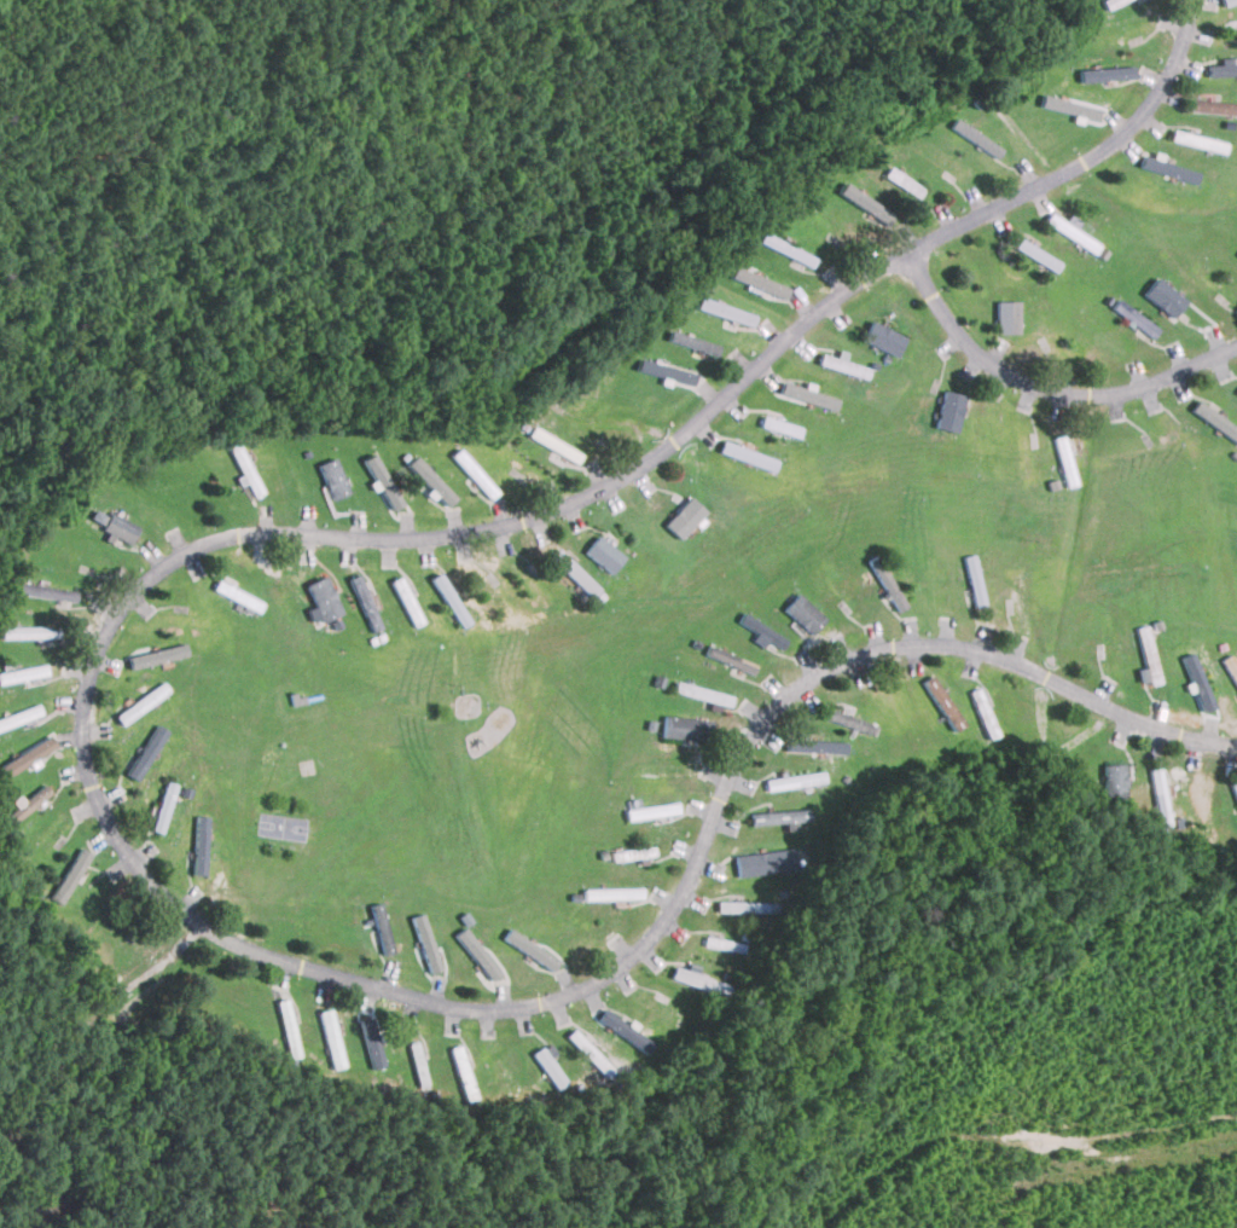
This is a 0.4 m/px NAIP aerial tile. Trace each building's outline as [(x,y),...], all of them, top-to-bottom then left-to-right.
[(1101,0),(1105,9),(1124,0),(1102,0),(1101,0)] [(1219,58),(1220,64),(1206,65),(1207,76),(1236,75),(1236,63),(1234,63),(1234,57),(1219,58)] [(1134,78),(1133,66),(1079,68),(1080,80),(1134,78)] [(1236,116),(1236,103),(1191,97),(1189,109),(1236,116)] [(950,125),(995,158),(1001,149),(957,117),(950,125)] [(1225,142),(1172,128),(1169,139),(1222,153),(1225,142)] [(1138,166),(1194,183),(1198,172),(1142,155),(1138,166)] [(893,214),(844,183),(837,193),(887,224),(893,214)] [(816,257),(774,237),(772,242),(762,237),(760,242),(811,266),(816,257)] [(1060,262),(1019,238),(1013,247),(1055,272),(1060,262)] [(788,287),(734,266),(730,277),(784,298),(788,287)] [(1142,294),(1172,318),(1186,301),(1156,277),(1142,294)] [(752,326),(755,315),(699,297),(695,308),(752,326)] [(1018,333),(1018,301),(996,300),(995,333),(1018,333)] [(861,342),(897,356),(905,335),(870,322),(861,342)] [(715,345),(685,336),(683,344),(712,353),(715,345)] [(869,367),(820,354),(817,364),(866,378),(869,367)] [(692,385),(695,374),(639,358),(636,370),(692,385)] [(834,410),(837,399),(781,381),(777,393),(834,410)] [(933,426),(955,432),(964,395),(943,390),(933,426)] [(1198,399),(1190,409),(1236,444),(1236,429),(1198,399)] [(759,426),(798,438),(801,427),(762,416),(759,426)] [(583,451),(533,429),(529,438),(578,460),(583,451)] [(717,452),(759,465),(762,454),(721,441),(717,452)] [(403,504),(376,452),(365,458),(392,510),(403,504)] [(408,463),(448,506),(457,497),(417,454),(408,463)] [(320,462),(331,499),(350,493),(338,457),(320,462)] [(441,479),(455,494),(460,489),(446,474),(441,479)] [(705,512),(688,496),(662,524),(679,540),(705,512)] [(92,518),(104,524),(102,529),(133,543),(141,525),(110,511),(109,515),(96,509),(92,518)] [(584,552),(611,573),(624,556),(597,535),(584,552)] [(600,587),(561,550),(552,559),(591,596),(600,587)] [(904,607),(878,554),(868,559),(895,612),(904,607)] [(985,605),(973,554),(962,556),(974,607),(985,605)] [(378,620),(362,573),(351,577),(368,624),(378,620)] [(316,605),(308,608),(315,623),(343,611),(327,575),(307,583),(316,605)] [(264,602),(249,595),(250,595),(218,580),(214,589),(250,606),(250,607),(259,612),(264,602)] [(18,595),(78,600),(79,588),(19,584),(18,595)] [(782,609),(810,634),(825,618),(797,593),(782,609)] [(786,638),(742,613),(737,622),(781,647),(786,638)] [(3,627),(4,638),(57,636),(57,625),(3,627)] [(1138,627),(1147,685),(1157,684),(1149,625),(1138,627)] [(129,657),(132,669),(189,654),(186,642),(129,657)] [(704,659),(752,671),(755,661),(706,648),(704,659)] [(49,676),(48,665),(0,670),(0,681),(49,676)] [(953,732),(964,725),(931,675),(920,682),(953,732)] [(732,696),(675,681),(672,692),(729,707),(732,696)] [(132,717),(165,693),(159,686),(117,715),(122,723),(131,716),(132,717)] [(875,724),(827,708),(823,719),(871,734),(875,724)] [(703,718),(662,716),(662,739),(702,740),(703,718)] [(169,730),(158,723),(127,774),(138,780),(169,730)] [(57,745),(52,735),(13,758),(19,767),(57,745)] [(786,751),(844,754),(844,741),(786,739),(786,751)] [(1103,764),(1104,797),(1125,797),(1124,764),(1103,764)] [(1151,769),(1157,827),(1168,826),(1162,767),(1151,769)] [(1202,830),(1215,827),(1202,771),(1189,774),(1202,830)] [(773,778),(773,787),(793,786),(793,777),(773,778)] [(164,832),(178,783),(166,780),(153,829),(164,832)] [(53,792),(46,783),(16,806),(24,816),(53,792)] [(678,813),(676,801),(624,810),(626,821),(678,813)] [(750,824),(809,822),(808,810),(750,811),(750,824)] [(195,874),(208,874),(210,816),(197,815),(195,874)] [(90,851),(79,846),(53,899),(65,904),(90,851)] [(652,848),(623,848),(623,853),(611,853),(611,859),(652,858),(652,848)] [(796,870),(793,848),(734,854),(736,876),(796,870)] [(642,888),(584,889),(584,900),(642,899),(642,888)] [(776,902),(716,901),(716,913),(775,913),(776,902)] [(373,913),(385,954),(394,951),(383,910),(373,913)] [(412,916),(430,973),(443,969),(425,912),(412,916)] [(491,948),(482,953),(467,926),(460,931),(488,980),(505,971),(491,948)] [(553,970),(561,959),(510,927),(503,938),(553,970)] [(671,980),(702,987),(704,974),(673,968),(671,980)] [(323,1028),(336,1025),(332,1008),(319,1011),(323,1028)] [(375,1027),(372,1016),(361,1020),(373,1065),(385,1062),(382,1049),(380,1050),(374,1028),(375,1027)] [(558,1052),(550,1042),(533,1055),(558,1088),(568,1081),(550,1057),(558,1052)]
